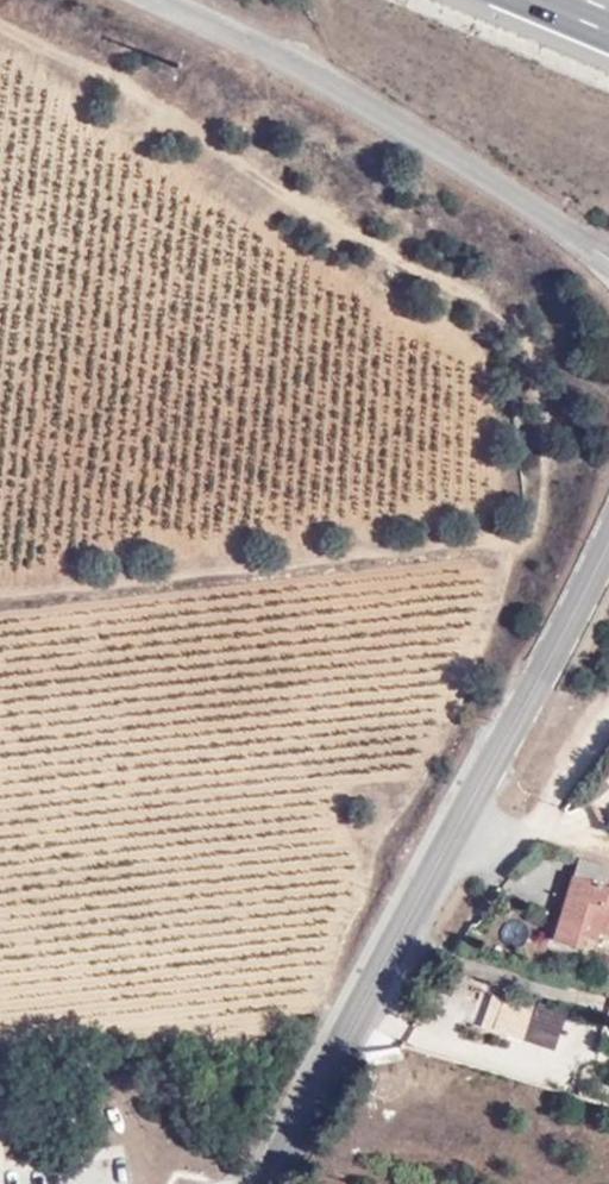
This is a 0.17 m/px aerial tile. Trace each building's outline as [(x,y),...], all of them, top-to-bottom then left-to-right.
[(585,862),(564,943),(586,948),(587,941),(605,944),(607,933),(608,934),(608,868),(585,862)] [(478,986),(466,1022),(552,1052),(565,1015),(478,986)]
